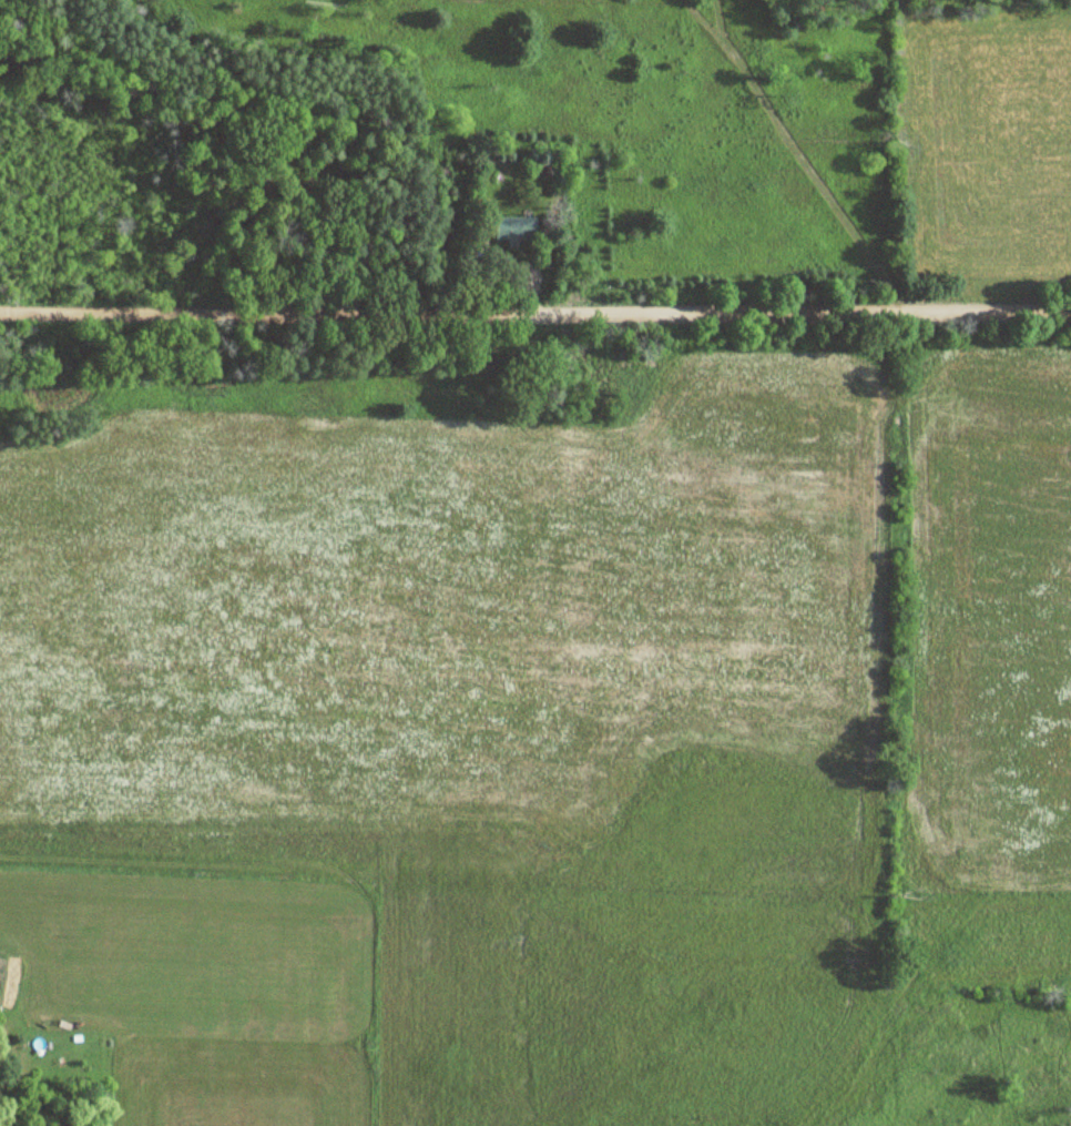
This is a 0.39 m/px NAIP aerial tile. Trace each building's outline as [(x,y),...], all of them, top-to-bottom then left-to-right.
[(537,217),(501,217),(501,240),(537,240),(537,217)]
